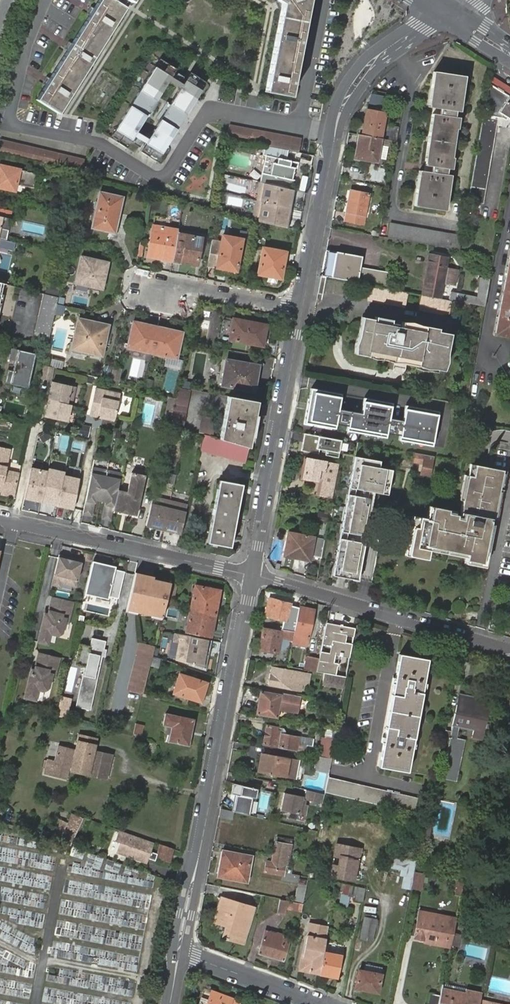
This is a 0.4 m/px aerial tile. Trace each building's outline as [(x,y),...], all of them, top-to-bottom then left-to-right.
[(36,99),(57,112),(124,7),(127,1),(128,0),(98,0),(93,8),(89,14),(71,43),(67,49),(49,78),(45,84),(36,99)] [(281,3),(280,7),(264,91),(289,96),(292,86),(293,79),(299,45),(301,39),(308,0),(277,0),(281,3)] [(170,78),(154,68),(114,131),(131,141),(170,78)] [(464,76),(433,71),(428,107),(436,108),(435,114),(431,114),(428,136),(427,142),(424,165),(428,165),(427,171),(419,170),(418,171),(413,206),(445,210),(445,208),(450,175),(445,174),(446,168),(451,169),(451,168),(452,158),(451,158),(455,129),(457,129),(458,117),(454,117),(455,110),(459,111),(464,76)] [(185,81),(144,145),(161,155),(201,92),(185,81)] [(488,83),(485,103),(468,201),(482,203),(496,125),(506,126),(509,122),(509,119),(509,97),(509,96),(496,88),(488,83)] [(368,104),(380,105),(381,95),(369,94),(368,104)] [(362,135),(381,138),(385,114),(379,113),(375,112),(367,110),(366,110),(364,123),(358,122),(356,134),(358,134),(362,135)] [(229,125),(226,138),(265,146),(288,150),(298,152),(301,138),(229,125)] [(376,162),(381,138),(362,135),(358,134),(354,158),(376,162)] [(3,154),(10,156),(13,143),(6,141),(3,154)] [(10,156),(16,157),(19,144),(13,143),(10,156)] [(16,157),(22,159),(26,146),(19,144),(16,157)] [(22,159),(29,161),(32,147),(26,146),(22,159)] [(289,160),(288,150),(265,146),(262,155),(266,156),(261,181),(291,189),(293,180),(292,180),(295,168),(297,168),(298,162),(289,160)] [(29,161),(36,162),(39,149),(32,147),(29,161)] [(36,162),(42,164),(45,151),(39,149),(36,162)] [(42,164),(48,165),(52,153),(45,151),(42,164)] [(48,165),(49,165),(55,167),(58,154),(52,153),(48,165)] [(56,167),(61,169),(65,156),(58,154),(55,167),(56,167)] [(61,169),(68,170),(71,157),(65,156),(61,169)] [(71,157),(68,170),(74,172),(78,159),(71,157)] [(74,172),(81,174),(84,160),(78,159),(74,172)] [(0,165),(0,187),(14,191),(16,184),(33,188),(36,173),(19,169),(0,165)] [(80,180),(81,174),(74,172),(68,170),(61,169),(56,167),(55,167),(49,165),(47,172),(80,180)] [(294,189),(291,189),(261,181),(257,180),(252,201),(259,203),(258,211),(284,217),(288,196),(292,197),(294,189)] [(341,220),(345,220),(350,191),(346,190),(341,220)] [(100,191),(92,227),(110,231),(112,231),(114,232),(114,234),(116,235),(120,215),(118,215),(122,196),(100,191)] [(350,191),(345,220),(363,224),(369,194),(350,191)] [(233,207),(212,202),(211,208),(216,210),(231,214),(233,207)] [(9,231),(11,219),(2,217),(4,209),(0,208),(0,228),(9,231)] [(459,250),(461,236),(390,224),(388,237),(459,250)] [(177,233),(177,230),(168,229),(153,226),(147,255),(163,258),(163,260),(172,262),(177,233)] [(177,233),(172,262),(180,264),(180,262),(197,265),(202,237),(185,234),(177,233)] [(242,240),(222,236),(221,243),(211,241),(206,266),(216,268),(215,272),(226,274),(235,276),(236,272),(242,240)] [(285,252),(263,248),(258,274),(269,276),(267,282),(277,284),(278,278),(281,278),(285,252)] [(326,250),(321,276),(331,277),(386,287),(389,272),(360,267),(361,257),(336,252),(326,250)] [(507,267),(506,273),(499,309),(498,314),(495,333),(509,336),(509,253),(507,267)] [(440,297),(443,282),(453,284),(456,270),(445,268),(447,258),(429,255),(428,261),(423,286),(422,293),(440,297)] [(107,263),(80,256),(75,280),(74,279),(72,289),(100,291),(100,288),(102,289),(107,263)] [(319,287),(318,294),(323,295),(326,277),(321,276),(321,277),(319,287)] [(484,306),(489,279),(479,277),(476,297),(451,291),(449,300),(452,300),(484,306)] [(391,289),(370,285),(367,301),(405,308),(407,293),(408,292),(391,289)] [(56,304),(58,297),(43,294),(33,343),(47,347),(56,304)] [(449,314),(452,300),(449,300),(421,295),(420,296),(418,310),(441,314),(449,314)] [(440,367),(448,333),(364,317),(357,351),(401,360),(440,367)] [(266,325),(233,318),(232,321),(229,340),(263,346),(266,325)] [(108,325),(78,319),(77,326),(73,325),(70,342),(73,342),(72,351),(93,356),(94,354),(101,355),(107,331),(108,325)] [(220,338),(229,340),(232,321),(223,319),(220,338)] [(152,353),(157,327),(133,322),(127,348),(152,353)] [(182,333),(157,327),(152,353),(176,358),(182,333)] [(9,350),(4,385),(26,388),(31,353),(9,350)] [(258,365),(226,360),(221,385),(251,390),(254,375),(256,375),(258,365)] [(40,380),(50,381),(51,368),(41,366),(40,380)] [(121,370),(113,369),(111,378),(119,380),(121,370)] [(75,387),(53,382),(45,416),(67,421),(75,387)] [(121,394),(96,388),(90,415),(115,421),(121,394)] [(179,388),(176,398),(176,399),(169,426),(183,429),(191,390),(179,388)] [(340,394),(311,389),(305,422),(335,428),(336,423),(348,425),(347,430),(385,437),(386,432),(400,435),(399,439),(432,445),(438,412),(405,406),(402,420),(389,418),(391,403),(364,398),(361,413),(337,409),(340,394)] [(257,401),(227,396),(225,408),(219,439),(248,447),(255,414),(257,401)] [(176,399),(167,397),(163,416),(171,418),(176,399)] [(216,418),(201,415),(198,432),(213,435),(216,418)] [(78,424),(75,435),(86,438),(89,426),(78,424)] [(216,437),(203,434),(200,450),(245,462),(250,448),(248,447),(219,439),(216,438),(216,437)] [(338,457),(341,440),(304,434),(301,450),(319,453),(320,449),(326,450),(325,454),(338,457)] [(0,448),(0,489),(15,492),(16,490),(19,474),(5,471),(9,450),(0,448)] [(433,456),(415,453),(414,461),(423,463),(420,474),(428,476),(432,457),(433,456)] [(379,461),(355,456),(332,575),(359,580),(375,492),(386,494),(390,470),(378,467),(379,461)] [(318,495),(331,498),(337,464),(327,463),(306,459),(303,477),(319,480),(321,481),(318,495)] [(426,518),(415,516),(408,555),(427,559),(429,550),(429,546),(466,554),(465,557),(465,560),(481,563),(489,523),(490,518),(493,519),(502,470),(472,464),(470,476),(467,475),(462,500),(459,515),(454,514),(446,513),(447,509),(432,506),(429,519),(426,518)] [(92,468),(83,511),(91,513),(93,502),(100,503),(106,471),(92,468)] [(505,470),(502,470),(493,519),(496,519),(505,470)] [(121,474),(106,471),(100,503),(106,504),(104,515),(111,517),(113,511),(118,490),(121,474)] [(127,492),(118,490),(113,511),(136,516),(145,475),(132,472),(127,492)] [(459,500),(462,500),(467,475),(464,474),(459,500)] [(34,481),(31,494),(41,496),(39,504),(65,510),(69,490),(77,492),(78,486),(70,484),(54,480),(45,478),(44,483),(34,481)] [(34,481),(27,479),(25,492),(31,494),(34,481)] [(241,485),(218,480),(207,542),(211,543),(210,545),(216,546),(216,544),(229,547),(241,485)] [(175,491),(160,488),(150,529),(169,533),(177,500),(173,500),(175,491)] [(317,519),(326,521),(328,514),(318,512),(317,519)] [(408,555),(415,516),(412,515),(404,555),(408,555)] [(492,524),(489,523),(481,563),(465,560),(464,563),(484,567),(492,524)] [(310,555),(321,558),(325,539),(314,537),(312,536),(288,532),(283,556),(309,561),(310,555)] [(429,550),(465,557),(466,554),(429,546),(429,550)] [(69,560),(58,557),(51,585),(60,587),(61,583),(75,587),(82,561),(69,558),(69,560)] [(124,572),(91,565),(89,570),(85,592),(118,599),(124,572)] [(135,572),(125,611),(133,613),(161,619),(165,604),(171,583),(152,579),(153,576),(143,574),(135,572)] [(194,585),(189,609),(214,614),(218,590),(194,585)] [(72,603),(52,598),(49,612),(48,615),(44,614),(37,642),(46,644),(49,633),(57,635),(62,632),(64,622),(67,623),(72,603)] [(268,598),(263,615),(286,621),(290,604),(268,598)] [(292,640),(292,642),(301,644),(302,639),(303,636),(309,637),(315,610),(299,606),(294,631),(292,640)] [(214,614),(189,609),(185,633),(210,637),(214,614)] [(502,622),(509,624),(509,614),(504,613),(502,622)] [(335,652),(349,655),(351,644),(344,642),(346,635),(353,636),(354,628),(339,625),(339,630),(334,629),(335,624),(326,622),(322,644),(331,645),(330,653),(320,652),(319,658),(316,671),(323,673),(334,675),(335,674),(337,663),(332,662),(335,652)] [(294,631),(280,629),(280,631),(262,629),(259,650),(276,653),(279,637),(292,640),(294,631)] [(211,639),(175,633),(174,642),(180,642),(177,660),(205,670),(211,639)] [(106,640),(91,637),(76,706),(90,710),(106,640)] [(153,654),(154,647),(145,644),(143,651),(153,654)] [(152,656),(153,654),(143,651),(138,650),(136,658),(151,662),(152,656)] [(58,659),(38,654),(35,668),(34,671),(30,670),(24,697),(34,700),(37,689),(43,691),(48,688),(50,678),(53,679),(58,659)] [(399,654),(379,767),(407,772),(428,659),(399,654)] [(306,656),(304,669),(316,671),(319,658),(306,656)] [(149,669),(151,662),(136,658),(134,665),(149,669)] [(147,677),(149,669),(134,665),(132,673),(147,677)] [(270,674),(268,684),(297,690),(299,684),(301,672),(295,671),(274,667),(272,674),(270,674)] [(309,674),(301,672),(299,684),(307,685),(309,674)] [(145,684),(147,677),(132,673),(130,681),(145,684)] [(323,673),(322,683),(343,686),(345,676),(335,674),(334,675),(323,673)] [(203,692),(206,682),(179,674),(173,693),(199,701),(202,692),(203,692)] [(128,689),(143,692),(145,684),(130,681),(128,689)] [(43,691),(37,689),(34,700),(40,701),(43,691)] [(260,692),(256,714),(276,718),(278,709),(296,712),(299,696),(264,690),(264,693),(260,692)] [(66,717),(70,699),(62,697),(58,716),(66,717)] [(444,730),(438,756),(445,758),(441,777),(455,780),(464,739),(455,737),(457,725),(473,729),(472,737),(483,739),(488,712),(459,705),(456,705),(451,731),(446,730),(444,730)] [(337,711),(333,709),(331,709),(328,720),(330,721),(334,722),(335,722),(338,711),(337,711)] [(171,726),(169,734),(168,741),(188,745),(193,719),(165,714),(163,725),(167,725),(171,726)] [(144,725),(137,724),(134,734),(141,736),(144,725)] [(297,743),(298,737),(278,733),(279,731),(276,730),(276,727),(266,725),(263,743),(277,746),(276,747),(304,752),(306,745),(297,743)] [(91,775),(106,779),(112,755),(93,751),(96,739),(79,735),(74,757),(71,757),(66,756),(68,748),(58,745),(54,760),(47,759),(43,774),(66,779),(69,766),(72,767),(71,771),(88,775),(89,770),(92,770),(91,775)] [(320,756),(331,759),(334,739),(322,737),(320,746),(322,746),(320,756)] [(262,764),(261,774),(265,775),(265,773),(285,777),(294,779),(298,760),(288,758),(261,753),(259,763),(262,764)] [(314,766),(329,768),(330,763),(331,759),(320,756),(316,756),(314,766)] [(392,808),(418,814),(421,799),(386,791),(328,777),(324,792),(392,808)] [(248,815),(252,797),(256,797),(257,789),(233,783),(231,793),(236,794),(233,811),(248,815)] [(257,811),(268,812),(271,793),(261,791),(257,811)] [(282,802),(281,805),(280,811),(298,814),(302,796),(284,792),(282,802)] [(311,794),(309,802),(317,804),(320,805),(321,798),(319,798),(319,796),(311,794)] [(234,811),(220,808),(219,816),(232,820),(234,811)] [(70,845),(82,817),(71,813),(67,823),(59,841),(70,845)] [(53,839),(59,841),(67,823),(58,819),(49,838),(53,839)] [(412,859),(416,836),(408,835),(404,857),(412,859)] [(121,842),(118,852),(146,863),(153,845),(131,837),(128,845),(121,842)] [(283,875),(283,873),(284,866),(287,867),(292,840),(276,837),(273,854),(271,863),(266,862),(264,871),(282,875),(283,875)] [(331,865),(329,874),(354,879),(360,850),(336,844),(333,856),(340,858),(338,867),(331,865)] [(169,861),(172,849),(162,846),(160,853),(158,852),(156,857),(169,861)] [(251,857),(236,854),(223,851),(220,864),(218,874),(218,876),(246,881),(247,878),(251,857)] [(391,855),(385,882),(411,887),(415,870),(416,866),(417,860),(412,859),(404,857),(391,855)] [(424,872),(415,870),(411,887),(421,889),(424,872)] [(297,883),(298,879),(299,875),(283,873),(283,875),(282,875),(281,880),(297,883)] [(465,878),(457,876),(453,892),(461,894),(464,881),(465,878)] [(302,903),(306,886),(297,883),(293,902),(302,903)] [(345,895),(351,896),(353,887),(346,885),(345,895)] [(356,901),(362,902),(365,889),(359,888),(353,887),(351,896),(352,896),(357,897),(356,901)] [(221,898),(215,920),(227,923),(223,935),(225,935),(224,939),(227,940),(228,938),(233,940),(243,943),(254,908),(243,905),(233,902),(221,898)] [(287,909),(288,901),(281,900),(278,912),(286,913),(287,909)] [(301,911),(302,903),(293,902),(288,901),(287,909),(301,911)] [(417,915),(413,938),(424,940),(425,938),(427,938),(451,943),(453,933),(456,918),(441,915),(436,914),(435,918),(417,915)] [(365,917),(360,938),(365,939),(368,940),(371,940),(372,940),(373,935),(376,921),(376,919),(373,919),(365,917)] [(326,939),(328,927),(323,926),(309,923),(307,935),(302,956),(313,958),(310,972),(318,974),(323,953),(326,939)] [(268,936),(269,932),(265,931),(258,953),(283,961),(289,939),(284,937),(285,937),(284,935),(277,933),(275,934),(274,938),(268,936)] [(461,936),(453,933),(451,943),(450,945),(459,947),(461,936)] [(425,938),(424,940),(424,943),(425,943),(450,947),(450,945),(451,943),(427,938),(425,938)] [(326,953),(323,953),(318,974),(336,977),(338,970),(338,968),(335,967),(335,964),(339,965),(339,964),(340,959),(341,956),(326,953)] [(313,958),(302,956),(299,970),(310,972),(313,958)] [(358,970),(355,988),(377,992),(381,975),(380,975),(381,968),(366,965),(364,971),(358,970)] [(239,1001),(232,998),(211,990),(206,1003),(238,1003),(239,1001)] [(441,990),(440,996),(438,1003),(479,1003),(479,1002),(481,995),(465,991),(464,995),(441,990)] [(427,1003),(438,1003),(440,996),(430,993),(427,1003)]
